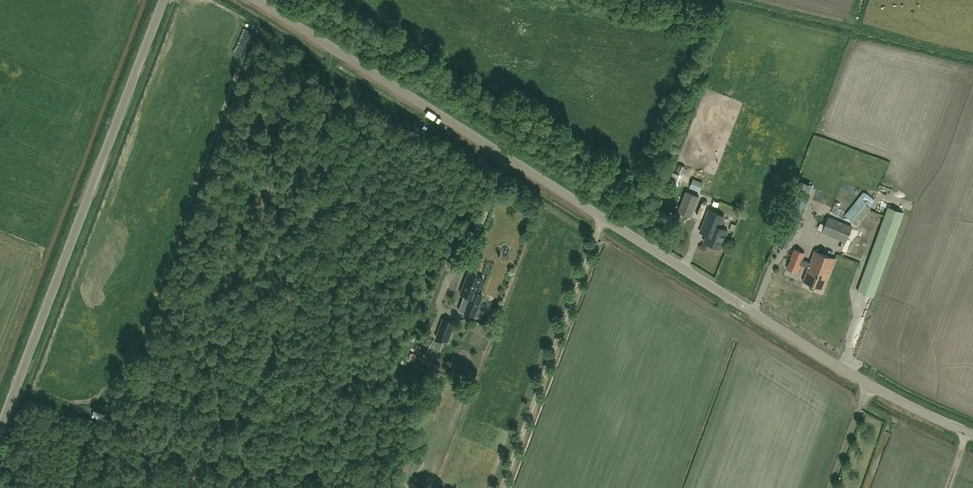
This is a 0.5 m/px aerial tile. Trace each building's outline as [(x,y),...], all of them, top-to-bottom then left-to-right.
[(682,174),(672,171),(668,184),(677,187),(682,174)] [(699,192),(703,183),(692,179),(689,187),(699,192)] [(802,181),(794,202),(785,224),(797,228),(805,206),(813,185),(802,181)] [(844,214),(857,224),(871,206),(870,205),(875,199),(864,190),(844,214)] [(691,217),(699,196),(686,191),(678,212),(691,217)] [(874,297),(904,212),(888,206),(858,290),(874,297)] [(709,210),(704,221),(700,232),(707,235),(704,242),(720,248),(727,230),(720,227),(724,216),(709,210)] [(845,241),(852,225),(828,215),(822,232),(845,241)] [(796,228),(785,224),(781,235),(792,239),(796,228)] [(836,258),(815,250),(810,262),(803,259),(805,253),(795,249),(787,267),(798,272),(801,264),(808,267),(803,280),(823,288),(836,258)] [(477,292),(483,277),(469,271),(460,293),(464,295),(458,310),(469,314),(472,307),(477,309),(482,294),(477,292)] [(454,322),(443,318),(436,337),(447,341),(454,322)] [(105,414),(94,410),(92,416),(104,420),(105,414)]
